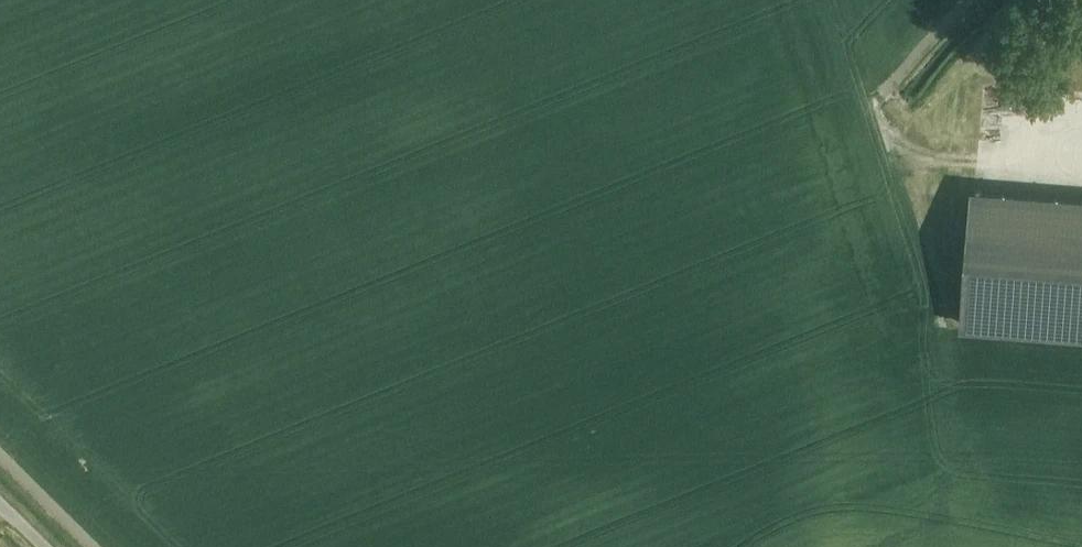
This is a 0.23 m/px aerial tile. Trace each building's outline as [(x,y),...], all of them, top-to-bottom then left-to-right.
[(1057,100),(1028,56),(1003,72),(1032,116),(1057,100)] [(965,324),(1081,334),(1081,201),(975,193),(965,324)]
